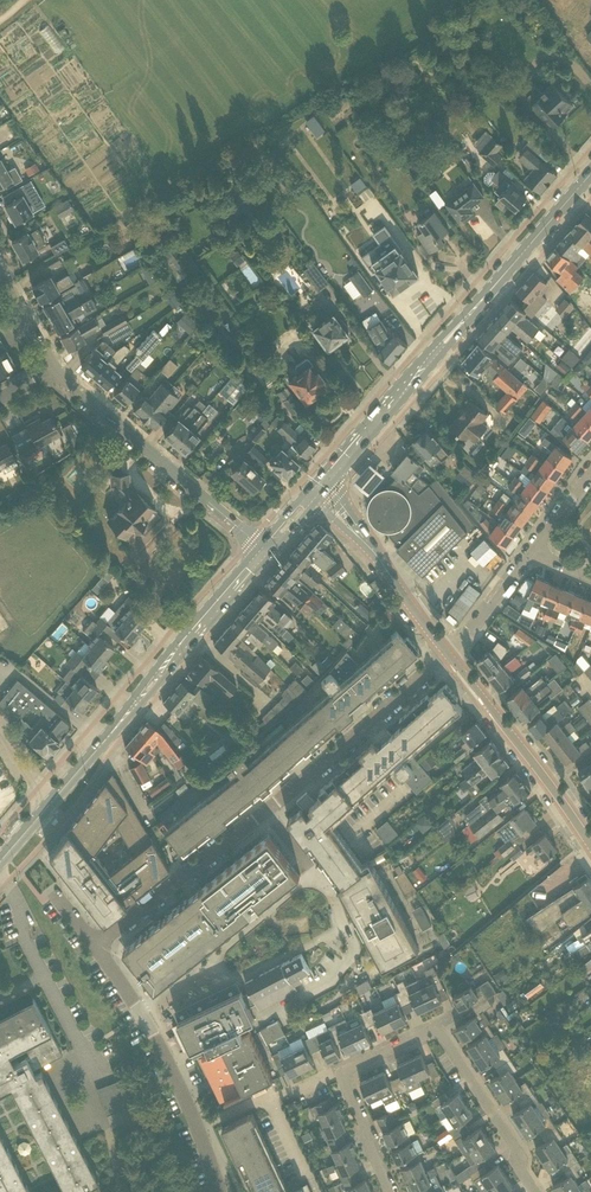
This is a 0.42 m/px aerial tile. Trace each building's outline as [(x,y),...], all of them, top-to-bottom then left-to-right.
[(55,31),(47,35),(54,49),(59,47),(62,55),(66,53),(55,31)] [(438,60),(433,53),(428,58),(432,64),(438,60)] [(396,74),(397,71),(394,68),(391,67),(388,69),(387,73),(390,76),(394,76),(396,74)] [(565,111),(573,103),(554,83),(539,97),(534,91),(526,98),(541,114),(544,111),(556,123),(567,113),(565,111)] [(349,98),(352,103),(358,99),(355,94),(349,98)] [(310,139),(325,132),(318,116),(302,123),(310,139)] [(479,152),(495,165),(503,155),(498,151),(504,144),(493,135),(479,152)] [(524,147),(526,148),(527,149),(521,156),(534,167),(525,178),(542,192),(558,173),(542,159),(541,159),(537,156),(544,146),(532,137),(524,147)] [(5,184),(7,188),(22,179),(15,166),(7,171),(0,159),(0,186),(5,184)] [(29,175),(39,169),(36,162),(25,169),(29,175)] [(281,179),(286,175),(283,171),(284,170),(280,164),(276,167),(280,173),(278,174),(281,179)] [(516,209),(527,197),(511,183),(513,181),(498,168),(495,171),(488,171),(485,175),(485,181),(502,196),(497,202),(504,209),(509,203),(516,209)] [(193,180),(184,186),(187,191),(196,185),(193,180)] [(446,203),(453,212),(460,221),(473,212),(470,207),(484,196),(473,182),(446,203)] [(12,221),(14,220),(15,222),(31,213),(26,204),(31,200),(22,185),(3,196),(7,203),(5,204),(10,214),(9,215),(12,221)] [(152,199),(153,201),(172,190),(170,187),(168,186),(162,190),(162,191),(156,195),(157,196),(152,199)] [(54,208),(59,217),(74,209),(69,200),(54,208)] [(131,234),(158,214),(153,207),(126,226),(131,234)] [(418,234),(431,252),(445,241),(441,236),(449,230),(435,210),(420,221),(425,228),(418,234)] [(586,212),(568,233),(585,247),(590,252),(590,253),(590,216),(586,212)] [(482,238),(492,232),(479,214),(470,220),(482,238)] [(372,250),(363,257),(366,260),(365,260),(374,272),(379,268),(389,283),(385,285),(391,293),(394,290),(395,291),(396,289),(397,290),(403,286),(403,285),(404,284),(405,284),(404,282),(408,280),(409,281),(409,280),(410,279),(411,280),(417,276),(416,275),(418,273),(402,251),(404,250),(386,225),(384,227),(375,233),(377,237),(383,245),(379,248),(377,245),(376,245),(377,247),(376,247),(372,250)] [(12,240),(20,254),(23,259),(38,250),(37,248),(45,243),(37,229),(29,234),(27,231),(12,240)] [(572,261),(578,266),(590,252),(585,247),(568,233),(556,247),(572,261)] [(51,246),(55,254),(68,246),(64,239),(51,246)] [(556,247),(546,258),(561,270),(562,271),(557,278),(572,290),(583,276),(575,269),(578,266),(572,261),(556,247)] [(244,260),(238,250),(237,251),(234,248),(229,251),(231,255),(230,256),(236,265),(244,260)] [(419,255),(413,259),(421,271),(427,267),(419,255)] [(329,283),(312,259),(307,263),(309,267),(305,270),(319,290),(329,283)] [(29,270),(33,278),(49,268),(45,261),(29,270)] [(359,270),(350,276),(365,296),(373,290),(359,270)] [(160,278),(156,271),(145,277),(149,284),(160,278)] [(518,291),(528,300),(522,307),(526,312),(532,317),(547,300),(538,292),(547,282),(535,271),(518,291)] [(73,282),(68,273),(54,282),(50,275),(32,286),(41,300),(43,299),(58,290),(65,286),(73,282)] [(346,287),(353,295),(358,291),(351,283),(346,287)] [(79,302),(75,294),(71,297),(64,301),(60,295),(46,303),(43,305),(51,318),(78,302),(79,302)] [(84,309),(85,312),(97,305),(91,295),(79,302),(78,302),(51,318),(58,331),(79,320),(75,314),(84,309)] [(170,303),(176,299),(174,295),(167,299),(170,303)] [(526,312),(522,307),(511,298),(503,308),(534,335),(539,329),(524,315),(526,312)] [(574,309),(564,301),(556,312),(566,320),(574,309)] [(528,342),(534,335),(503,308),(495,317),(510,331),(512,328),(528,342)] [(330,318),(328,315),(325,317),(320,310),(312,316),(318,324),(315,326),(316,328),(314,330),(316,332),(314,333),(324,347),(326,345),(328,348),(338,340),(339,342),(345,337),(344,335),(346,334),(344,332),(346,331),(343,327),(346,325),(338,315),(334,318),(332,316),(330,318)] [(181,325),(189,316),(185,312),(176,321),(181,325)] [(95,319),(101,316),(99,313),(61,335),(68,349),(85,339),(83,335),(99,326),(95,319)] [(108,332),(127,320),(124,314),(106,324),(100,328),(104,334),(108,332)] [(507,334),(510,331),(495,317),(486,327),(517,354),(523,347),(507,334)] [(393,363),(408,345),(393,332),(391,334),(382,319),(368,328),(377,343),(380,347),(377,350),(393,363)] [(113,342),(133,330),(128,320),(127,320),(108,332),(113,342)] [(194,331),(199,336),(203,331),(198,326),(194,331)] [(486,327),(478,336),(493,350),(496,346),(512,360),(517,354),(486,327)] [(137,353),(131,360),(125,366),(132,372),(140,362),(148,352),(162,336),(154,330),(136,349),(136,352),(137,353)] [(227,333),(220,339),(224,343),(230,337),(227,333)] [(16,367),(1,338),(0,339),(0,376),(16,367)] [(103,339),(81,364),(94,375),(115,350),(108,344),(103,339)] [(127,356),(132,349),(131,348),(127,344),(125,343),(117,349),(116,349),(115,350),(94,375),(107,387),(120,371),(114,366),(124,355),(126,357),(127,356)] [(506,411),(517,399),(528,386),(524,382),(479,343),(463,362),(479,376),(484,370),(508,391),(503,396),(497,403),(506,411)] [(211,346),(204,353),(216,364),(223,357),(211,346)] [(568,350),(562,357),(573,367),(580,358),(578,356),(577,358),(568,350)] [(324,379),(312,363),(307,357),(305,357),(296,364),(295,367),(299,372),(289,379),(291,381),(289,382),(294,389),(296,387),(305,401),(324,386),(321,382),(324,379)] [(163,366),(160,370),(168,376),(177,365),(170,358),(163,366)] [(570,367),(562,360),(557,366),(565,373),(570,367)] [(114,392),(126,402),(139,387),(133,383),(143,372),(142,371),(145,366),(140,362),(132,372),(114,392)] [(580,363),(574,370),(580,376),(584,372),(584,367),(580,363)] [(234,403),(238,398),(247,388),(235,372),(219,390),(234,403)] [(556,388),(565,377),(559,372),(550,383),(556,388)] [(545,377),(540,382),(547,388),(551,384),(545,377)] [(590,385),(586,381),(582,386),(590,394),(590,386),(590,385)] [(146,395),(133,409),(144,418),(169,389),(161,382),(148,397),(146,395)] [(193,382),(186,391),(190,395),(198,386),(193,382)] [(295,416),(301,411),(283,388),(277,392),(295,416)] [(144,418),(155,427),(167,413),(164,411),(177,395),(169,389),(144,418)] [(590,423),(590,407),(588,411),(573,397),(568,403),(590,423)] [(178,418),(164,435),(174,443),(200,412),(205,406),(198,401),(193,406),(181,420),(178,418)] [(472,401),(451,425),(467,438),(469,435),(475,440),(487,426),(481,421),(487,414),(472,401)] [(543,421),(550,406),(541,401),(533,416),(543,421)] [(590,436),(590,423),(568,403),(564,407),(574,415),(569,421),(568,422),(588,439),(590,436)] [(174,443),(184,452),(198,436),(195,433),(207,418),(200,412),(174,443)] [(305,427),(298,434),(284,421),(277,415),(272,421),(278,427),(277,428),(293,442),(292,444),(306,456),(316,445),(307,438),(311,433),(305,427)] [(530,416),(523,425),(527,428),(532,429),(537,422),(530,416)] [(562,434),(578,449),(588,439),(568,422),(569,421),(563,416),(551,430),(560,437),(562,434)] [(39,445),(60,433),(51,417),(38,424),(36,419),(27,425),(34,437),(18,446),(27,462),(43,453),(39,445)] [(265,430),(270,424),(264,419),(259,424),(265,430)] [(70,422),(63,426),(71,439),(79,434),(70,422)] [(265,430),(259,424),(248,436),(255,442),(265,430)] [(451,454),(430,430),(428,428),(423,433),(423,432),(415,439),(429,455),(427,457),(433,464),(440,458),(443,461),(451,454)] [(564,468),(572,456),(545,436),(541,442),(553,450),(548,456),(564,468)] [(15,458),(7,443),(0,446),(0,466),(15,458)] [(260,463),(266,457),(253,445),(247,451),(260,463)] [(512,456),(517,450),(509,445),(505,450),(512,456)] [(292,470),(298,462),(281,448),(275,455),(273,453),(267,459),(275,466),(274,468),(280,472),(281,471),(285,475),(290,469),(292,470)] [(236,453),(229,460),(236,467),(232,471),(253,490),(264,478),(236,453)] [(548,456),(543,463),(540,461),(542,460),(533,453),(529,458),(556,479),(564,468),(548,456)] [(397,548),(413,564),(424,575),(476,522),(459,502),(459,503),(438,477),(419,493),(415,489),(410,484),(424,468),(409,454),(393,471),(394,472),(393,481),(390,485),(390,487),(388,487),(385,487),(383,488),(380,489),(378,490),(376,492),(375,493),(374,494),(373,495),(372,497),(371,499),(370,499),(369,502),(369,503),(369,505),(368,508),(368,509),(368,511),(369,513),(369,514),(369,516),(370,517),(371,519),(372,521),(373,522),(375,524),(376,526),(378,527),(380,528),(382,529),(385,530),(390,531),(390,533),(391,534),(399,543),(400,543),(401,544),(397,548)] [(535,469),(537,470),(532,478),(548,490),(556,479),(529,458),(525,464),(533,470),(535,469)] [(371,462),(354,482),(365,490),(369,494),(386,475),(383,472),(371,462)] [(33,465),(27,468),(31,475),(37,471),(33,465)] [(468,468),(460,477),(471,487),(479,477),(468,468)] [(129,484),(128,474),(112,475),(112,485),(127,499),(108,519),(128,538),(155,509),(129,484)] [(532,478),(526,485),(524,483),(525,481),(516,475),(512,480),(539,501),(548,490),(532,478)] [(482,480),(489,485),(491,482),(485,477),(482,480)] [(517,492),(513,498),(531,512),(539,501),(512,480),(508,485),(517,492)] [(476,488),(482,492),(483,493),(487,487),(480,482),(476,488)] [(478,497),(482,492),(476,488),(472,493),(478,497)] [(500,498),(496,503),(523,523),(531,512),(513,498),(508,504),(500,498)] [(494,519),(499,522),(515,534),(523,523),(496,503),(492,508),(499,513),(494,519)] [(481,522),(487,530),(493,525),(486,518),(481,522)] [(490,533),(498,539),(506,545),(515,534),(499,522),(494,529),(490,533)] [(322,567),(333,577),(345,568),(339,561),(338,563),(332,558),(333,557),(321,548),(332,535),(319,524),(316,524),(297,546),(322,567)] [(465,535),(490,561),(501,551),(476,525),(465,535)] [(322,574),(319,571),(322,567),(297,546),(289,555),(317,580),(322,574)] [(312,585),(317,580),(289,555),(281,564),(296,577),(299,574),(312,585)] [(293,580),(296,577),(281,564),(273,574),(301,598),(306,592),(293,580)] [(113,575),(108,570),(103,576),(108,581),(113,575)] [(273,574),(265,583),(280,596),(283,592),(296,604),(301,598),(273,574)] [(543,600),(551,582),(538,577),(524,608),(522,613),(535,618),(539,609),(533,606),(536,597),(543,600)] [(381,597),(382,597),(386,594),(375,580),(372,583),(372,582),(370,583),(371,584),(381,597)] [(563,588),(551,582),(543,600),(541,604),(548,607),(544,616),(550,619),(563,588)] [(559,610),(560,607),(568,611),(576,593),(563,588),(550,619),(556,621),(560,610),(559,610)] [(294,619),(285,611),(285,610),(260,589),(252,598),(277,620),(286,629),(287,629),(288,630),(294,621),(293,620),(294,619)] [(328,605),(324,601),(313,592),(305,601),(314,608),(316,610),(320,614),(328,605)] [(520,605),(524,599),(517,593),(512,600),(520,605)] [(568,611),(575,614),(570,627),(575,629),(589,599),(576,593),(568,611)] [(377,595),(367,604),(374,611),(384,602),(377,595)] [(130,596),(125,601),(116,612),(138,630),(147,620),(136,611),(141,605),(130,596)] [(261,617),(282,634),(286,629),(277,620),(252,598),(244,608),(258,620),(261,617)] [(460,598),(451,614),(461,619),(470,603),(460,598)] [(585,618),(590,621),(590,600),(589,599),(575,629),(582,632),(585,622),(584,622),(585,618)] [(308,615),(314,608),(305,601),(299,608),(308,615)] [(388,620),(394,616),(387,607),(381,612),(388,620)] [(272,649),(273,649),(278,654),(283,648),(278,643),(255,623),(258,620),(244,608),(236,617),(264,642),(272,649)] [(369,620),(375,613),(370,609),(364,616),(369,620)] [(84,630),(93,638),(88,643),(105,657),(114,647),(103,637),(112,627),(131,643),(140,633),(138,630),(116,612),(107,622),(101,617),(96,622),(93,619),(84,630)] [(519,620),(529,627),(531,628),(535,618),(522,613),(519,620)] [(253,648),(256,644),(259,647),(264,642),(236,617),(228,626),(253,648)] [(342,643),(348,648),(356,637),(359,634),(354,629),(347,623),(340,631),(347,638),(342,643)] [(542,633),(545,626),(538,623),(535,630),(542,633)] [(241,672),(256,684),(271,668),(271,667),(266,662),(258,654),(256,656),(250,651),(253,648),(228,626),(214,643),(244,669),(241,672)] [(536,639),(534,638),(519,627),(514,634),(529,645),(536,639)] [(354,707),(355,707),(359,711),(367,704),(366,702),(362,697),(374,686),(378,691),(406,667),(403,664),(419,650),(417,647),(411,640),(407,636),(403,638),(396,630),(391,635),(393,638),(359,668),(357,665),(358,664),(346,651),(329,670),(329,671),(330,672),(321,680),(332,692),(291,727),(311,750),(352,713),(350,711),(354,707)] [(554,643),(557,637),(549,633),(547,639),(554,643)] [(568,644),(556,639),(554,644),(565,651),(568,644)] [(88,643),(85,641),(76,651),(72,648),(68,653),(72,656),(72,657),(83,666),(88,661),(98,670),(108,660),(105,657),(88,643)] [(499,660),(501,658),(502,659),(509,648),(508,648),(499,641),(493,648),(495,650),(492,652),(490,650),(477,660),(489,676),(503,665),(499,660)] [(559,671),(567,666),(558,652),(550,657),(559,671)] [(327,666),(333,660),(328,655),(322,661),(327,666)] [(510,659),(514,667),(522,663),(517,655),(510,659)] [(228,695),(237,686),(203,656),(189,672),(204,685),(209,679),(228,695)] [(97,688),(78,672),(83,666),(72,657),(67,662),(72,666),(63,677),(68,681),(88,699),(97,688)] [(325,668),(317,660),(311,666),(319,674),(325,668)] [(298,675),(303,669),(295,661),(290,667),(298,675)] [(585,669),(577,661),(574,667),(575,669),(579,674),(584,670),(585,669)] [(489,676),(501,690),(514,679),(503,665),(489,676)] [(519,672),(523,679),(532,672),(528,666),(519,672)] [(575,669),(569,675),(573,680),(580,675),(575,669)] [(308,674),(301,680),(309,687),(315,681),(308,674)] [(523,685),(507,698),(515,709),(548,683),(551,680),(547,674),(543,677),(542,675),(526,688),(523,685)] [(18,679),(8,691),(6,693),(26,710),(30,705),(42,715),(38,720),(59,738),(71,724),(18,679)] [(295,679),(288,686),(287,687),(299,700),(301,699),(307,691),(295,679)] [(68,681),(54,697),(64,706),(69,700),(82,711),(91,701),(88,699),(68,681)] [(198,684),(192,691),(181,681),(163,702),(176,713),(191,696),(205,709),(215,699),(198,684)] [(515,709),(524,720),(540,707),(537,703),(553,690),(548,683),(515,709)] [(400,719),(404,724),(392,735),(388,730),(386,728),(378,736),(381,740),(381,741),(377,744),(375,742),(335,777),(355,799),(393,765),(417,792),(433,778),(417,761),(411,754),(410,755),(407,753),(455,711),(457,714),(463,709),(456,701),(459,698),(446,684),(431,697),(428,695),(400,719)] [(272,708),(281,717),(297,705),(296,704),(299,700),(287,687),(281,693),(284,696),(272,708)] [(21,716),(26,710),(6,693),(0,700),(0,702),(13,725),(46,753),(51,747),(53,749),(59,741),(57,740),(59,738),(38,720),(33,726),(21,716)] [(585,702),(579,707),(583,713),(590,707),(590,700),(590,699),(585,702)] [(529,725),(537,736),(543,732),(557,721),(570,710),(565,703),(565,704),(563,701),(557,706),(555,704),(529,725)] [(264,731),(281,717),(272,708),(262,717),(264,720),(259,724),(264,731)] [(180,754),(178,752),(186,744),(164,721),(158,728),(147,719),(138,730),(153,743),(157,738),(173,760),(180,754)] [(562,727),(557,721),(543,732),(551,742),(573,724),(570,720),(562,727)] [(452,756),(456,761),(474,747),(472,744),(486,733),(477,721),(463,732),(468,740),(464,746),(452,756)] [(559,752),(573,741),(568,735),(577,728),(573,724),(551,742),(559,752)] [(302,758),(311,750),(291,727),(290,729),(264,750),(249,763),(242,753),(225,767),(229,772),(231,770),(235,774),(170,827),(163,819),(157,823),(182,854),(182,855),(183,855),(254,799),(253,799),(258,795),(262,799),(272,790),(269,787),(292,767),(302,758)] [(235,727),(229,731),(242,747),(247,743),(235,727)] [(125,745),(139,758),(153,743),(138,730),(125,745)] [(500,750),(492,739),(475,752),(478,756),(462,769),(468,776),(500,750)] [(559,752),(567,762),(590,745),(586,740),(578,747),(573,741),(559,752)] [(493,774),(509,762),(500,750),(468,776),(458,785),(461,788),(464,791),(468,788),(475,797),(483,790),(476,782),(490,771),(493,774)] [(426,757),(421,761),(428,770),(433,765),(426,757)] [(579,770),(587,783),(590,781),(590,760),(587,762),(589,764),(579,770)] [(138,784),(139,783),(150,777),(141,762),(130,768),(138,784)] [(487,794),(480,800),(481,802),(475,807),(482,814),(494,805),(493,803),(504,795),(506,797),(525,782),(517,771),(501,784),(503,787),(489,797),(487,794)] [(49,854),(72,883),(75,880),(82,889),(78,891),(103,922),(169,869),(112,772),(49,854)] [(163,791),(172,784),(167,777),(166,778),(168,781),(160,786),(163,791)] [(335,777),(320,790),(323,794),(316,801),(312,797),(312,798),(307,792),(308,792),(307,792),(297,800),(300,803),(303,808),(289,818),(304,840),(316,856),(319,860),(328,872),(339,888),(363,870),(363,869),(352,854),(340,838),(328,822),(332,819),(339,812),(355,799),(335,777)] [(518,800),(531,789),(525,782),(506,797),(504,795),(493,803),(494,805),(482,814),(470,823),(479,836),(480,837),(504,817),(499,811),(507,804),(510,808),(512,807),(513,808),(520,803),(518,800)] [(160,786),(158,783),(147,791),(152,798),(163,791),(160,786)] [(504,824),(515,838),(536,821),(525,807),(504,824)] [(417,819),(422,830),(432,825),(427,815),(417,819)] [(396,829),(385,839),(388,842),(399,833),(396,829)] [(531,854),(537,849),(545,859),(554,852),(554,851),(557,848),(545,833),(533,843),(533,844),(527,848),(531,854)] [(301,875),(300,873),(269,834),(199,889),(124,948),(156,989),(301,875)] [(508,852),(516,846),(510,840),(509,839),(506,841),(499,847),(505,855),(509,853),(508,852)] [(514,860),(524,851),(519,844),(516,846),(508,852),(509,853),(514,860)] [(339,888),(357,919),(384,969),(419,949),(370,859),(372,864),(363,869),(363,870),(339,888)] [(399,874),(404,871),(400,864),(395,867),(399,874)] [(423,871),(419,866),(413,870),(417,876),(423,871)] [(532,924),(528,928),(534,939),(559,918),(565,915),(562,911),(590,892),(590,879),(589,876),(574,887),(528,917),(532,924)] [(469,899),(480,894),(475,884),(464,889),(469,899)] [(590,909),(590,892),(562,911),(565,915),(559,918),(534,939),(538,945),(590,911),(589,910),(590,909)] [(584,922),(563,940),(570,950),(590,937),(590,918),(584,922)] [(438,935),(441,942),(448,938),(444,932),(438,935)] [(570,950),(572,953),(565,958),(568,962),(575,958),(576,959),(590,949),(590,937),(570,950)] [(311,970),(302,953),(274,968),(288,995),(297,990),(295,985),(302,981),(300,976),(311,970)] [(581,965),(585,972),(590,969),(590,958),(581,965)] [(437,990),(444,987),(439,976),(434,966),(426,970),(427,975),(418,979),(425,995),(430,1006),(442,1000),(437,990)] [(274,968),(246,982),(260,1010),(288,995),(274,968)] [(504,968),(494,974),(500,984),(510,978),(504,968)] [(359,993),(373,986),(369,979),(355,985),(359,993)] [(398,983),(401,991),(407,1004),(413,1001),(418,1011),(430,1006),(425,995),(418,979),(406,985),(404,980),(398,983)] [(453,997),(461,1008),(470,1002),(474,1008),(489,999),(492,997),(491,996),(497,992),(489,979),(474,989),(471,985),(467,979),(459,984),(463,990),(453,997)] [(527,994),(529,997),(544,986),(540,979),(524,990),(525,991),(527,994)] [(199,1055),(203,1053),(251,1031),(247,1023),(255,1019),(249,1007),(256,1003),(250,991),(243,995),(241,991),(239,992),(238,990),(237,988),(234,987),(232,987),(229,988),(227,989),(226,991),(225,993),(226,996),(227,998),(224,999),(222,996),(210,1001),(211,1005),(206,1008),(206,1007),(206,1006),(206,1004),(204,1003),(203,1001),(201,1001),(199,1001),(197,1002),(196,1003),(195,1005),(195,1007),(196,1009),(197,1010),(198,1011),(192,1015),(181,1011),(179,1017),(183,1018),(183,1019),(178,1021),(179,1022),(173,1026),(185,1051),(191,1048),(192,1049),(200,1045),(201,1047),(196,1050),(199,1055)] [(504,988),(498,992),(505,1003),(511,999),(504,988)] [(407,1020),(401,1007),(407,1004),(401,991),(394,994),(398,1002),(386,1008),(395,1026),(407,1020)] [(99,1182),(41,1071),(35,1074),(33,1070),(63,1054),(33,997),(32,997),(37,1007),(0,1027),(0,1093),(11,1087),(64,1191),(79,1191),(99,1182)] [(0,1014),(0,1027),(37,1007),(32,997),(0,1014)] [(492,1003),(489,999),(474,1008),(478,1014),(456,1028),(464,1040),(474,1033),(473,1033),(488,1024),(490,1023),(483,1011),(493,1004),(492,1003)] [(378,1021),(383,1032),(395,1026),(386,1008),(375,1014),(372,1008),(366,1011),(372,1024),(378,1021)] [(366,1011),(359,1015),(347,1020),(351,1028),(359,1046),(371,1040),(365,1027),(372,1024),(366,1011)] [(342,1041),(347,1052),(359,1046),(351,1028),(347,1020),(347,1019),(335,1025),(336,1028),(330,1031),(336,1044),(342,1041)] [(275,1039),(286,1034),(278,1020),(268,1026),(275,1039)] [(525,1027),(519,1020),(515,1023),(521,1030),(525,1027)] [(474,1033),(477,1039),(468,1046),(475,1057),(493,1044),(489,1038),(495,1034),(488,1024),(473,1033),(474,1033)] [(260,1030),(267,1043),(275,1039),(268,1026),(260,1030)] [(316,1050),(322,1047),(328,1060),(341,1055),(336,1044),(330,1031),(329,1029),(317,1035),(316,1034),(310,1037),(316,1050)] [(226,1101),(267,1082),(274,1079),(259,1047),(251,1031),(203,1053),(214,1077),(212,1077),(218,1090),(220,1089),(226,1101)] [(542,1044),(550,1040),(547,1035),(539,1039),(542,1044)] [(310,1037),(303,1040),(291,1046),(302,1070),(314,1064),(310,1053),(316,1050),(310,1037)] [(496,1067),(510,1058),(503,1047),(498,1051),(493,1044),(475,1057),(483,1068),(492,1062),(496,1067)] [(273,1054),(279,1068),(286,1065),(290,1075),(302,1070),(291,1046),(273,1054)] [(430,1072),(433,1077),(439,1074),(433,1061),(426,1064),(422,1053),(410,1059),(418,1078),(419,1077),(430,1072)] [(498,1091),(516,1078),(512,1072),(518,1068),(510,1058),(496,1067),(500,1073),(491,1080),(498,1091)] [(402,1092),(402,1091),(409,1088),(410,1090),(422,1085),(419,1077),(418,1078),(410,1059),(398,1065),(402,1075),(396,1078),(402,1092)] [(385,1071),(373,1076),(381,1095),(382,1095),(386,1104),(404,1095),(402,1091),(402,1092),(396,1078),(389,1081),(385,1071)] [(361,1082),(369,1101),(381,1095),(373,1076),(361,1082)] [(519,1101),(533,1092),(526,1081),(520,1085),(516,1078),(498,1091),(505,1102),(515,1095),(519,1101)] [(449,1114),(466,1103),(458,1092),(449,1098),(445,1092),(432,1100),(437,1107),(441,1103),(449,1114)] [(521,1125),(539,1113),(535,1106),(540,1103),(533,1092),(519,1101),(523,1107),(513,1114),(521,1125)] [(557,1100),(553,1095),(548,1098),(551,1103),(557,1100)] [(314,1115),(319,1113),(324,1123),(324,1124),(341,1116),(341,1117),(344,1115),(338,1103),(333,1105),(329,1098),(310,1107),(314,1115)] [(417,1107),(415,1101),(409,1104),(411,1109),(417,1107)] [(442,1119),(449,1130),(453,1136),(468,1126),(464,1120),(473,1114),(466,1103),(449,1114),(442,1119)] [(556,1126),(549,1115),(551,1114),(547,1108),(539,1113),(521,1125),(528,1136),(537,1130),(541,1135),(556,1126)] [(393,1114),(392,1111),(377,1118),(381,1124),(395,1118),(393,1114)] [(223,1127),(253,1191),(286,1191),(253,1122),(257,1121),(257,1120),(253,1112),(237,1120),(237,1121),(223,1127)] [(330,1143),(344,1137),(341,1131),(346,1128),(341,1117),(341,1116),(324,1124),(324,1123),(321,1125),(330,1143)] [(395,1118),(381,1124),(389,1143),(391,1143),(409,1134),(403,1122),(398,1124),(395,1118)] [(468,1126),(453,1136),(460,1147),(466,1143),(470,1149),(489,1137),(481,1126),(472,1132),(468,1126)] [(563,1137),(556,1126),(541,1135),(545,1141),(536,1148),(544,1160),(562,1148),(562,1147),(557,1140),(563,1137)] [(305,1141),(313,1137),(309,1131),(302,1135),(305,1141)] [(444,1131),(436,1137),(441,1144),(449,1138),(444,1131)] [(0,1133),(0,1191),(30,1191),(0,1133)] [(418,1153),(417,1152),(424,1149),(419,1138),(412,1141),(409,1134),(391,1143),(394,1149),(392,1149),(398,1162),(404,1159),(418,1153)] [(330,1143),(338,1162),(354,1154),(355,1154),(358,1153),(352,1140),(347,1143),(344,1137),(330,1143)] [(472,1164),(466,1168),(456,1174),(460,1181),(470,1174),(485,1164),(481,1158),(496,1148),(489,1137),(470,1149),(465,1153),(469,1159),(472,1164)] [(571,1149),(567,1143),(562,1147),(562,1148),(544,1160),(551,1170),(560,1164),(564,1170),(579,1160),(571,1149)] [(407,1180),(426,1171),(418,1153),(404,1159),(406,1165),(401,1168),(407,1180)] [(340,1175),(343,1181),(357,1175),(355,1168),(360,1166),(355,1154),(354,1154),(338,1162),(335,1163),(327,1166),(332,1178),(340,1175)] [(580,1174),(577,1170),(583,1166),(579,1160),(564,1170),(568,1175),(553,1185),(557,1191),(567,1191),(579,1184),(575,1178),(580,1174)] [(470,1174),(481,1191),(505,1175),(498,1164),(489,1170),(485,1164),(470,1174)] [(407,1180),(412,1191),(417,1190),(418,1191),(428,1191),(435,1189),(442,1185),(436,1173),(437,1172),(435,1167),(426,1171),(407,1180)] [(343,1181),(349,1191),(368,1191),(372,1190),(366,1178),(360,1181),(357,1175),(343,1181)] [(513,1186),(505,1175),(481,1191),(482,1191),(503,1191),(513,1186)] [(460,1185),(457,1179),(451,1182),(453,1186),(456,1187),(460,1185)]
